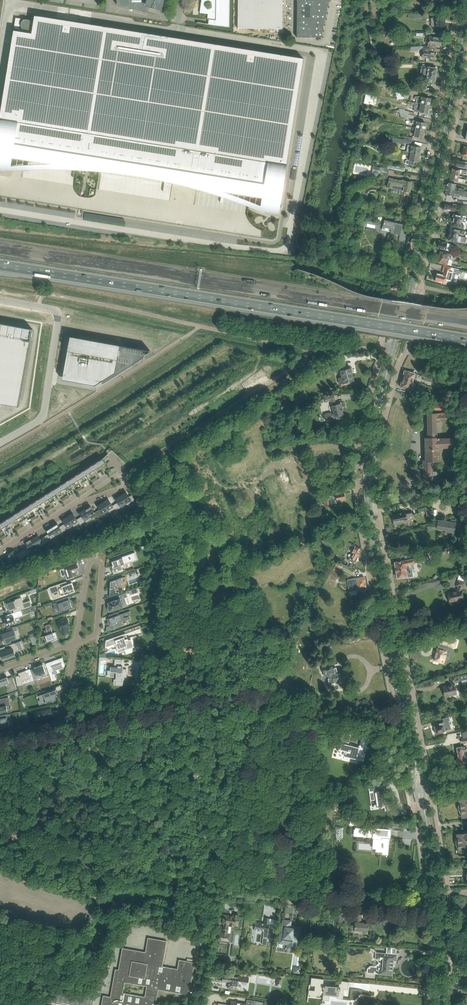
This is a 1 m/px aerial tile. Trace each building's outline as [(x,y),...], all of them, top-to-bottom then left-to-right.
[(117,4),(147,12),(149,7),(151,8),(153,9),(155,9),(155,8),(154,8),(155,7),(160,8),(162,0),(117,0),(117,4)] [(200,13),(208,14),(207,19),(209,19),(208,24),(196,22),(229,27),(229,0),(202,0),(200,13)] [(260,29),(260,2),(251,2),(251,0),(238,0),(238,28),(260,29)] [(251,2),(260,2),(260,29),(283,29),(283,0),(251,0),(251,2)] [(0,115),(0,153),(263,195),(269,214),(279,216),(279,215),(278,215),(280,208),(280,207),(281,207),(282,206),(282,205),(281,205),(281,204),(280,204),(283,184),(284,184),(284,181),(303,58),(35,15),(32,33),(14,30),(0,115)] [(444,17),(435,18),(436,22),(431,23),(431,27),(445,27),(444,17)] [(441,46),(442,38),(429,36),(427,47),(435,48),(435,47),(435,45),(441,46)] [(435,48),(435,47),(435,48),(427,47),(423,46),(422,57),(435,59),(436,52),(430,51),(431,48),(435,48)] [(421,67),(420,75),(422,75),(421,80),(426,81),(427,80),(434,81),(436,68),(436,67),(433,67),(433,68),(428,67),(428,68),(426,68),(427,67),(421,66),(421,67)] [(416,99),(416,102),(429,105),(430,99),(419,96),(414,96),(414,99),(416,99)] [(416,111),(427,113),(429,105),(416,102),(416,103),(408,101),(407,104),(408,105),(413,105),(417,105),(416,111)] [(416,124),(415,128),(424,130),(426,123),(417,121),(412,120),(412,124),(416,124)] [(424,130),(415,128),(412,127),(412,130),(415,130),(414,136),(423,138),(424,130)] [(408,152),(419,154),(419,153),(420,153),(421,150),(420,150),(421,148),(412,146),(407,145),(407,148),(406,152),(408,152)] [(418,162),(419,154),(408,152),(407,154),(410,155),(409,160),(407,159),(405,160),(405,163),(406,164),(414,166),(415,162),(418,162)] [(377,167),(376,171),(374,171),(372,174),(373,176),(375,178),(378,177),(379,175),(381,167),(377,167)] [(459,178),(459,176),(451,174),(451,175),(450,175),(450,177),(450,180),(465,183),(466,180),(459,178)] [(404,191),(409,193),(412,182),(406,181),(405,182),(389,178),(388,187),(392,188),(404,191)] [(461,191),(462,191),(462,188),(455,187),(456,184),(448,183),(447,182),(446,188),(461,191)] [(462,191),(461,191),(446,188),(445,194),(449,195),(459,197),(459,196),(466,197),(466,192),(462,191)] [(454,214),(454,215),(453,215),(453,216),(453,217),(453,218),(453,219),(466,223),(466,220),(465,219),(466,216),(454,214)] [(465,229),(466,223),(453,219),(452,220),(452,221),(451,221),(451,222),(452,223),(451,226),(465,229)] [(383,226),(391,228),(390,232),(400,235),(403,224),(384,220),(383,226)] [(458,236),(449,234),(449,236),(448,236),(448,237),(448,238),(448,239),(448,240),(456,242),(460,242),(460,241),(466,243),(466,238),(458,236)] [(451,244),(439,241),(438,244),(437,244),(436,246),(437,247),(437,248),(451,251),(452,247),(450,247),(451,244)] [(450,253),(441,251),(441,252),(440,252),(439,256),(438,256),(452,260),(452,257),(451,255),(450,255),(450,253)] [(439,257),(437,261),(438,261),(438,262),(447,265),(451,266),(453,260),(452,260),(438,256),(439,257)] [(444,284),(445,284),(446,283),(447,282),(452,284),(455,273),(457,273),(458,269),(445,265),(443,275),(437,273),(435,280),(440,282),(440,283),(444,284)] [(18,406),(30,341),(33,329),(0,323),(0,403),(18,406)] [(64,369),(62,379),(73,381),(89,384),(95,385),(99,382),(115,372),(120,346),(120,345),(70,336),(64,369)] [(344,382),(353,380),(350,368),(350,367),(346,368),(344,362),(346,362),(345,357),(338,359),(344,382)] [(405,371),(403,379),(412,381),(412,380),(414,381),(415,378),(417,378),(418,374),(405,371)] [(414,390),(416,383),(412,381),(403,379),(400,387),(410,389),(411,389),(411,393),(416,393),(421,394),(421,391),(418,391),(418,390),(414,390)] [(329,397),(324,398),(325,401),(330,400),(331,400),(332,403),(335,414),(331,414),(331,413),(325,414),(326,420),(329,420),(331,420),(336,418),(336,417),(343,415),(342,410),(342,409),(341,405),(341,404),(336,405),(335,402),(335,399),(334,395),(329,397)] [(56,414),(59,403),(53,401),(50,412),(56,414)] [(447,421),(447,413),(427,413),(428,437),(425,437),(426,460),(423,460),(424,481),(432,481),(432,461),(439,461),(439,447),(460,447),(460,438),(439,439),(439,437),(437,437),(436,421),(447,421)] [(102,458),(95,463),(98,468),(105,463),(102,458)] [(95,463),(87,468),(90,473),(98,468),(95,463)] [(87,468),(79,473),(82,477),(90,473),(87,468)] [(79,473),(72,477),(75,482),(82,477),(79,473)] [(72,477),(64,482),(67,487),(75,482),(72,477)] [(64,482),(57,487),(60,492),(67,487),(64,482)] [(57,487),(49,492),(52,497),(60,492),(57,487)] [(325,498),(322,499),(323,501),(324,506),(327,505),(331,504),(330,503),(330,501),(336,500),(337,501),(340,500),(340,501),(342,501),(342,500),(346,499),(344,491),(339,492),(335,493),(335,494),(327,496),(328,498),(325,498)] [(49,492),(41,497),(44,501),(52,497),(49,492)] [(126,492),(121,495),(127,505),(135,500),(132,495),(129,496),(126,492)] [(118,502),(115,504),(119,509),(121,508),(122,509),(127,505),(121,495),(115,499),(118,502)] [(41,497),(34,502),(37,506),(44,501),(41,497)] [(108,499),(103,502),(109,511),(108,511),(109,512),(115,509),(116,511),(119,509),(115,504),(113,505),(108,499)] [(34,502),(26,506),(29,511),(37,506),(34,502)] [(100,509),(97,511),(101,516),(108,511),(109,511),(103,502),(98,506),(100,509)] [(26,506),(18,511),(21,516),(29,511),(26,506)] [(90,506),(85,509),(91,519),(97,516),(98,518),(101,516),(97,511),(95,512),(90,506)] [(82,516),(79,518),(83,523),(85,522),(86,523),(91,519),(85,509),(80,512),(82,516)] [(407,520),(406,515),(412,514),(412,510),(392,515),(394,525),(398,524),(397,522),(407,520)] [(18,511),(11,516),(14,521),(21,516),(18,511)] [(73,513),(68,517),(73,526),(74,527),(79,523),(80,525),(83,523),(79,518),(77,519),(73,513)] [(11,516),(3,521),(6,525),(14,521),(11,516)] [(65,523),(62,525),(65,531),(73,526),(68,517),(62,520),(65,523)] [(437,527),(437,529),(445,530),(445,533),(452,534),(452,535),(453,534),(453,535),(456,520),(451,520),(451,521),(438,519),(438,520),(437,527)] [(57,523),(52,527),(57,536),(58,535),(65,531),(62,525),(59,527),(57,523)] [(49,534),(46,535),(50,541),(52,539),(53,540),(58,537),(58,535),(57,536),(52,527),(46,530),(49,534)] [(457,537),(459,543),(466,541),(466,535),(466,534),(461,536),(457,537)] [(38,535),(32,539),(36,546),(36,547),(42,543),(43,544),(50,541),(46,535),(40,539),(38,535)] [(28,547),(22,550),(26,556),(32,552),(30,549),(36,546),(32,539),(31,540),(30,540),(27,542),(25,543),(28,547)] [(360,549),(357,547),(356,549),(354,548),(351,553),(348,554),(349,557),(348,559),(350,560),(350,563),(353,562),(354,563),(356,561),(359,560),(358,557),(362,550),(360,549)] [(14,550),(8,554),(9,556),(8,556),(11,560),(12,561),(18,557),(20,560),(26,556),(22,550),(17,554),(14,550)] [(415,570),(414,563),(421,562),(421,560),(422,559),(422,557),(427,556),(426,551),(420,552),(421,553),(420,553),(419,553),(413,554),(414,558),(399,561),(394,562),(395,569),(396,571),(397,577),(398,577),(398,578),(399,578),(400,578),(401,578),(402,577),(403,577),(403,578),(407,577),(407,578),(412,577),(413,577),(412,571),(415,570)] [(120,558),(112,561),(113,564),(113,565),(112,566),(114,572),(117,571),(118,572),(117,572),(118,572),(123,570),(121,565),(132,561),(129,554),(120,557),(120,558)] [(342,566),(336,563),(333,569),(339,572),(342,566)] [(67,569),(63,570),(65,575),(67,580),(75,577),(74,576),(76,575),(76,574),(75,573),(77,572),(77,570),(78,570),(78,568),(79,567),(78,564),(67,567),(67,569)] [(254,584),(271,578),(273,582),(279,580),(276,571),(270,573),(269,571),(251,577),(254,584)] [(357,578),(350,579),(352,590),(358,589),(361,588),(366,587),(364,576),(359,577),(357,578)] [(110,588),(110,590),(115,588),(123,585),(123,579),(123,578),(124,577),(110,581),(110,582),(111,584),(110,584),(110,588)] [(448,599),(449,599),(449,602),(463,598),(462,590),(462,587),(463,588),(465,582),(458,580),(456,585),(458,586),(457,591),(447,593),(448,595),(447,596),(448,599)] [(66,582),(51,587),(54,595),(55,594),(55,595),(58,594),(58,593),(59,593),(60,596),(66,594),(67,593),(68,594),(75,591),(72,583),(67,584),(67,583),(66,582)] [(112,602),(108,603),(109,606),(108,607),(110,611),(111,610),(111,611),(115,610),(115,609),(123,607),(121,602),(124,601),(123,599),(128,597),(127,593),(119,595),(120,599),(116,601),(116,600),(112,601),(112,602)] [(15,599),(5,603),(8,610),(9,609),(13,608),(14,609),(15,612),(14,612),(32,606),(32,605),(31,606),(29,607),(27,602),(23,604),(23,603),(21,598),(15,600),(15,599)] [(57,602),(53,604),(55,607),(57,607),(59,612),(60,612),(61,611),(63,611),(72,608),(70,602),(69,600),(64,602),(63,599),(57,601),(57,602)] [(7,618),(4,619),(6,626),(16,622),(14,618),(18,617),(16,612),(6,615),(7,618)] [(107,627),(106,631),(121,626),(120,625),(122,625),(122,626),(123,626),(122,625),(121,622),(129,619),(128,617),(129,617),(129,616),(127,617),(125,613),(119,615),(110,618),(107,619),(109,624),(110,624),(110,625),(109,626),(107,627)] [(61,620),(58,622),(62,635),(70,632),(68,628),(70,627),(67,618),(64,620),(64,621),(61,621),(61,620)] [(39,637),(39,645),(49,641),(55,639),(53,633),(50,624),(45,626),(46,629),(48,634),(45,635),(39,637)] [(6,633),(2,635),(4,639),(3,639),(4,640),(5,643),(10,641),(9,639),(11,638),(12,639),(16,638),(15,635),(14,631),(13,628),(6,630),(6,631),(7,633),(6,633)] [(106,640),(105,647),(107,647),(106,647),(114,644),(115,644),(118,651),(118,650),(119,652),(122,651),(123,651),(123,650),(126,649),(125,648),(126,647),(133,645),(132,642),(131,639),(129,640),(128,640),(128,638),(127,638),(126,633),(106,640)] [(443,661),(444,661),(447,651),(448,645),(450,646),(452,639),(444,637),(443,644),(443,646),(439,645),(438,649),(437,648),(434,660),(439,661),(439,662),(442,663),(443,661)] [(1,652),(1,653),(1,655),(1,656),(2,656),(3,660),(15,655),(14,651),(23,648),(22,644),(21,641),(22,641),(22,640),(21,641),(10,644),(9,645),(11,645),(11,647),(10,648),(7,649),(6,649),(5,649),(5,650),(6,651),(1,652)] [(51,666),(47,668),(52,681),(56,679),(55,674),(53,671),(59,669),(63,667),(62,664),(64,663),(62,658),(56,660),(56,661),(54,662),(54,661),(50,662),(51,666)] [(110,673),(110,674),(110,676),(112,676),(114,676),(116,677),(118,677),(117,678),(117,680),(116,680),(116,683),(116,684),(116,685),(116,684),(122,685),(122,683),(123,683),(123,682),(123,680),(124,680),(125,677),(125,674),(126,674),(126,673),(126,672),(126,669),(125,669),(123,669),(123,668),(123,666),(122,666),(121,666),(122,662),(115,661),(114,667),(111,667),(111,668),(111,670),(111,671),(111,672),(111,673),(110,673)] [(35,670),(31,672),(33,676),(34,679),(38,678),(37,676),(40,675),(41,676),(42,675),(46,673),(43,664),(34,668),(35,670)] [(330,668),(329,668),(330,669),(326,670),(326,669),(323,670),(324,676),(327,675),(329,683),(330,684),(335,683),(339,683),(338,680),(339,680),(337,673),(336,673),(334,667),(333,667),(332,666),(331,667),(330,668)] [(19,675),(16,676),(17,686),(22,685),(22,684),(34,680),(34,679),(33,676),(30,677),(28,673),(26,673),(25,670),(18,673),(19,675)] [(455,693),(456,693),(455,685),(461,684),(461,683),(466,682),(466,674),(450,677),(451,685),(443,687),(445,696),(452,694),(453,695),(455,694),(455,693)] [(6,684),(7,688),(8,692),(17,689),(12,677),(10,678),(8,678),(7,677),(0,679),(0,686),(6,684)] [(42,694),(38,696),(39,696),(40,700),(45,699),(46,701),(45,703),(52,700),(52,701),(52,702),(55,701),(56,696),(57,694),(58,689),(53,690),(53,689),(46,691),(47,693),(42,694)] [(7,711),(7,712),(11,712),(8,697),(0,699),(0,713),(7,711)] [(250,702),(247,706),(252,710),(255,706),(259,710),(264,703),(259,699),(255,706),(254,705),(250,702)] [(51,708),(36,712),(38,719),(53,716),(51,708)] [(3,727),(3,728),(8,726),(9,726),(7,719),(10,718),(9,714),(0,716),(0,717),(1,720),(0,720),(0,728),(3,727)] [(436,733),(437,733),(441,732),(442,731),(444,730),(443,726),(449,724),(448,720),(450,720),(449,717),(443,718),(444,722),(435,724),(436,726),(435,726),(435,729),(435,730),(434,730),(434,731),(434,732),(435,733),(436,733)] [(361,753),(363,747),(349,743),(351,734),(343,732),(339,745),(340,746),(339,749),(338,749),(338,751),(339,752),(339,754),(343,756),(343,755),(356,759),(358,754),(358,753),(361,753)] [(466,742),(466,732),(462,732),(463,738),(461,739),(462,743),(463,743),(464,746),(456,747),(458,758),(456,759),(457,764),(466,763),(465,757),(464,758),(463,751),(466,750),(466,742)] [(378,785),(368,786),(369,793),(372,793),(373,800),(375,800),(376,799),(377,805),(382,805),(386,804),(384,790),(383,791),(378,791),(378,785)] [(458,799),(459,803),(459,804),(458,806),(458,807),(459,809),(459,810),(460,812),(461,813),(461,817),(464,817),(466,816),(466,798),(461,799),(458,799)] [(355,833),(354,835),(376,837),(376,839),(377,839),(376,849),(375,852),(382,852),(382,850),(387,850),(388,848),(387,847),(388,839),(389,840),(390,840),(390,838),(389,838),(389,836),(390,834),(389,834),(390,830),(388,830),(388,829),(382,829),(374,829),(364,828),(355,827),(355,829),(355,833)] [(456,842),(456,843),(456,845),(457,846),(458,848),(461,848),(461,851),(466,851),(466,833),(464,833),(459,833),(456,834),(457,838),(456,838),(456,840),(456,842)] [(335,921),(343,922),(344,913),(336,912),(335,921)] [(218,932),(217,939),(229,941),(230,934),(227,934),(229,924),(238,925),(239,917),(238,916),(239,915),(234,914),(233,916),(223,914),(222,923),(224,924),(223,933),(218,932)] [(361,915),(355,914),(354,918),(356,918),(355,930),(368,931),(368,928),(368,923),(366,923),(360,922),(361,915)] [(254,929),(264,931),(262,944),(266,945),(270,918),(265,918),(265,923),(256,922),(256,921),(257,921),(252,920),(251,926),(255,927),(254,929)] [(296,951),(297,947),(296,947),(296,945),(297,935),(300,936),(302,927),(294,926),(293,927),(290,927),(291,921),(283,920),(281,933),(280,933),(279,940),(278,940),(278,943),(287,945),(286,949),(296,951)] [(158,989),(189,995),(195,962),(190,961),(179,959),(177,969),(162,966),(167,941),(148,937),(145,952),(122,948),(119,969),(115,969),(110,996),(103,995),(103,999),(102,1004),(155,1004),(158,989)] [(397,954),(376,952),(375,959),(379,962),(375,966),(371,965),(367,968),(367,972),(379,973),(391,974),(392,967),(393,967),(394,960),(396,960),(397,954)] [(249,976),(223,973),(222,981),(228,982),(227,987),(241,989),(242,984),(248,985),(249,976)] [(307,988),(307,994),(309,994),(309,995),(316,995),(316,994),(322,994),(321,999),(327,999),(328,992),(336,993),(335,997),(342,997),(342,993),(342,988),(341,988),(341,986),(347,986),(347,981),(343,980),(343,983),(338,982),(337,985),(322,983),(322,978),(310,977),(309,985),(314,985),(313,989),(307,988)]
